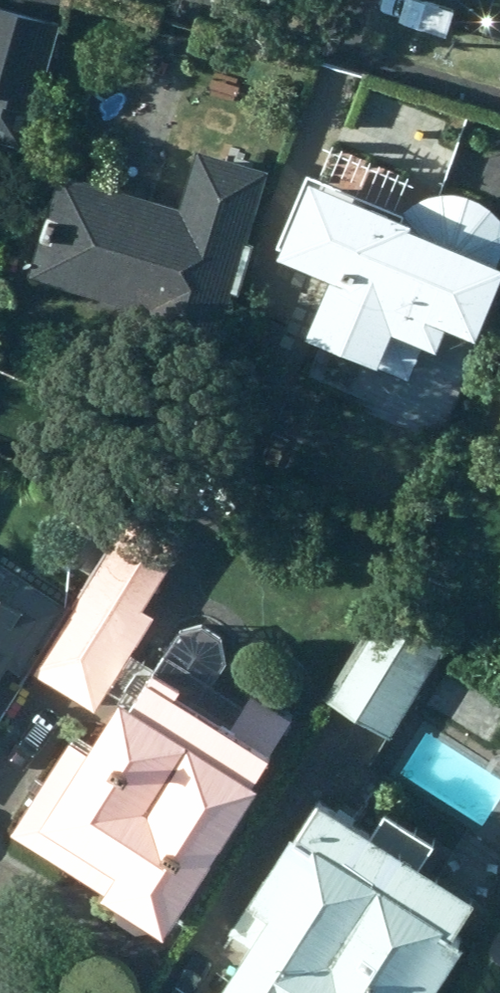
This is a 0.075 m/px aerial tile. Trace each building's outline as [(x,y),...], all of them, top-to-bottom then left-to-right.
[(0,5),(0,102),(24,109),(51,21),(0,5)] [(46,163),(14,270),(206,330),(221,280),(227,283),(242,236),(232,233),(255,164),(184,142),(166,201),(46,163)] [(389,203),(386,203),(286,161),(257,242),(302,262),(279,323),(396,371),(419,312),(451,324),(497,225),(491,216),(485,207),(477,199),(469,193),(459,188),(449,185),(438,183),(427,185),(416,186),(407,190),(397,196),(389,203)] [(317,389),(238,368),(214,459),(256,470),(262,448),(299,458),(317,389)] [(185,543),(137,514),(42,671),(89,700),(185,543)] [(11,663),(30,676),(78,608),(0,553),(0,679),(11,663)] [(369,622),(323,702),(378,733),(423,652),(369,622)] [(93,739),(79,728),(16,823),(108,883),(104,887),(169,930),(310,713),(274,691),(251,729),(222,709),(251,664),(249,641),(226,629),(202,634),(179,674),(161,665),(139,698),(124,689),(93,739)] [(477,898),(321,795),(251,900),(265,909),(211,992),(434,992),(469,940),(456,932),(477,898)]
